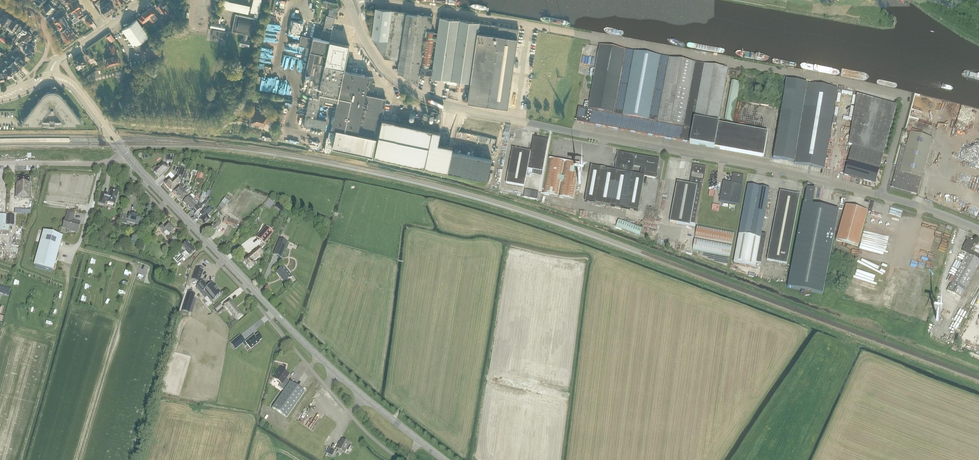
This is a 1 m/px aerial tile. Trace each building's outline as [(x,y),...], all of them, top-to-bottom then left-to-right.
[(49,14),(50,12),(50,11),(54,7),(51,4),(53,2),(51,0),(47,4),(43,8),(45,10),(49,14)] [(72,12),(79,7),(80,6),(77,2),(76,3),(74,0),(73,0),(68,0),(66,2),(64,0),(62,2),(65,5),(67,4),(72,12)] [(109,11),(101,0),(98,0),(96,2),(98,5),(101,3),(103,6),(100,7),(103,12),(104,14),(109,11)] [(109,11),(114,8),(112,6),(109,1),(106,3),(104,0),(101,0),(109,11)] [(228,1),(224,0),(223,0),(221,8),(248,14),(249,7),(250,7),(228,2),(228,1)] [(250,12),(258,14),(261,0),(253,0),(251,7),(250,12)] [(305,115),(303,125),(310,127),(322,129),(324,130),(326,121),(315,118),(319,103),(322,104),(332,106),(333,100),(336,101),(337,101),(336,107),(333,119),(332,123),(331,128),(335,129),(331,147),(372,156),(375,138),(377,138),(373,156),(448,172),(452,151),(453,147),(438,144),(441,132),(381,119),(385,98),(366,94),(368,79),(369,80),(367,91),(373,92),(375,84),(372,83),(373,77),(370,76),(370,77),(369,76),(367,73),(364,75),(343,70),(349,45),(345,44),(329,41),(331,32),(332,25),(333,26),(333,25),(331,25),(332,19),(333,18),(333,17),(334,17),(336,18),(338,8),(336,8),(337,5),(337,4),(325,1),(323,1),(322,5),(329,7),(328,16),(326,16),(323,30),(322,29),(320,39),(312,37),(312,38),(311,42),(309,51),(314,52),(309,74),(309,77),(306,92),(309,93),(310,93),(306,114),(305,115)] [(157,5),(156,6),(158,9),(161,13),(164,10),(166,13),(168,12),(171,10),(167,4),(164,6),(161,2),(159,4),(158,3),(156,5),(157,5)] [(77,16),(82,13),(80,10),(81,10),(79,7),(72,12),(74,14),(73,15),(75,17),(72,19),(73,22),(74,23),(79,19),(77,16)] [(156,14),(151,7),(146,11),(153,21),(155,24),(157,22),(155,19),(153,16),(156,14)] [(419,73),(429,75),(430,75),(431,68),(430,68),(420,66),(425,36),(421,66),(430,67),(435,32),(426,31),(426,27),(431,27),(433,16),(417,14),(417,15),(407,13),(407,12),(391,10),(376,8),(372,38),(385,58),(400,60),(398,72),(418,85),(419,73)] [(149,18),(151,22),(153,21),(146,11),(141,14),(142,15),(139,18),(142,23),(149,18)] [(11,19),(9,17),(9,16),(7,15),(6,15),(4,14),(0,20),(4,23),(1,28),(4,30),(11,19)] [(57,25),(70,17),(68,14),(67,15),(65,17),(64,15),(61,16),(55,20),(54,21),(54,22),(56,23),(57,24),(57,25)] [(254,36),(257,19),(254,18),(235,14),(232,31),(254,36)] [(57,25),(59,29),(69,24),(67,21),(71,19),(70,17),(57,25)] [(433,68),(431,68),(430,75),(432,75),(431,77),(471,82),(468,102),(508,108),(518,38),(519,29),(499,27),(499,26),(479,23),(440,17),(433,68)] [(148,36),(137,19),(122,30),(133,46),(138,52),(153,42),(148,36)] [(12,20),(8,26),(7,27),(11,30),(9,33),(8,32),(6,36),(6,37),(8,38),(9,36),(11,34),(14,29),(18,23),(14,20),(14,21),(12,20)] [(220,23),(218,23),(211,22),(210,27),(224,30),(225,25),(220,23)] [(12,36),(15,32),(16,33),(19,30),(19,31),(23,27),(21,26),(22,25),(19,23),(19,24),(15,29),(14,29),(11,34),(9,36),(9,37),(10,35),(12,36)] [(66,42),(75,35),(71,28),(70,27),(71,26),(70,24),(67,25),(67,26),(60,31),(64,37),(63,38),(66,42)] [(19,30),(16,33),(17,33),(19,35),(14,41),(16,42),(20,36),(27,31),(25,29),(23,27),(19,31),(19,30)] [(213,29),(212,36),(226,38),(227,31),(213,29)] [(18,45),(20,45),(21,43),(25,42),(28,40),(32,37),(30,35),(31,35),(27,31),(21,37),(24,40),(18,45)] [(111,41),(115,38),(112,33),(107,36),(111,41)] [(300,35),(298,45),(308,47),(309,41),(311,42),(312,38),(310,38),(310,37),(300,35)] [(33,48),(35,44),(31,43),(30,44),(27,43),(26,43),(25,42),(21,43),(20,45),(23,46),(23,45),(25,46),(24,48),(23,51),(27,52),(26,55),(30,57),(31,54),(33,50),(33,51),(34,48),(33,48)] [(104,59),(105,63),(106,66),(119,63),(117,52),(115,52),(113,44),(109,46),(111,54),(109,54),(110,58),(106,59),(104,59)] [(690,143),(718,148),(763,157),(768,132),(718,123),(728,69),(704,64),(703,66),(695,65),(695,63),(669,58),(668,60),(661,59),(660,58),(660,56),(634,52),(634,54),(633,53),(626,52),(625,52),(625,50),(599,45),(588,109),(578,108),(576,122),(590,125),(681,141),(690,143)] [(95,60),(93,58),(93,57),(88,50),(84,53),(91,63),(95,60)] [(307,61),(305,73),(309,74),(314,52),(309,51),(307,61)] [(21,67),(22,65),(25,62),(18,55),(15,58),(12,55),(10,57),(21,67)] [(77,67),(78,67),(78,68),(79,67),(81,70),(84,68),(82,65),(83,64),(85,63),(83,61),(80,57),(74,62),(76,65),(76,66),(77,67)] [(8,66),(14,73),(16,71),(19,68),(13,61),(10,64),(9,62),(5,60),(3,62),(8,66)] [(6,66),(2,63),(1,64),(4,68),(1,70),(7,78),(10,75),(12,74),(6,66)] [(795,162),(794,163),(824,168),(837,89),(786,80),(773,158),(795,162)] [(732,122),(740,82),(734,81),(726,121),(732,122)] [(58,93),(57,92),(58,92),(55,91),(55,92),(54,91),(53,91),(51,91),(50,92),(49,92),(49,91),(46,92),(46,93),(45,94),(44,94),(42,95),(42,96),(41,97),(40,98),(40,99),(39,98),(38,100),(38,101),(37,101),(37,102),(32,108),(32,107),(30,110),(31,110),(30,111),(25,117),(23,119),(24,119),(23,120),(21,123),(28,123),(28,125),(55,125),(61,125),(62,126),(76,126),(76,123),(83,123),(81,120),(80,119),(81,119),(79,116),(78,117),(78,116),(73,111),(73,110),(72,107),(71,107),(70,107),(66,102),(66,101),(66,100),(65,98),(64,98),(63,98),(62,97),(62,96),(61,96),(61,95),(60,94),(58,93)] [(897,106),(865,97),(857,95),(848,145),(852,146),(844,175),(875,183),(897,106)] [(254,110),(251,124),(264,127),(265,123),(267,124),(270,115),(260,113),(260,112),(254,110)] [(917,194),(932,138),(910,132),(907,145),(902,144),(891,187),(917,194)] [(527,168),(542,171),(548,139),(533,136),(530,152),(512,148),(506,183),(524,187),(527,168)] [(492,160),(452,151),(448,172),(487,180),(492,160)] [(614,171),(591,166),(585,201),(627,209),(638,210),(644,176),(656,178),(659,159),(618,152),(614,171)] [(574,199),(580,164),(549,159),(543,193),(574,199)] [(155,166),(152,169),(154,171),(159,176),(167,168),(163,163),(157,168),(155,166)] [(695,224),(698,206),(703,180),(706,167),(693,164),(692,172),(689,184),(677,182),(670,222),(690,225),(695,226),(695,224)] [(537,170),(534,169),(532,169),(527,168),(526,176),(531,177),(532,173),(536,174),(537,170)] [(720,201),(739,205),(743,185),(742,185),(744,175),(733,173),(732,183),(723,182),(720,201)] [(20,198),(30,198),(31,182),(30,182),(30,177),(17,176),(17,182),(15,182),(15,197),(20,197),(20,198)] [(169,177),(164,182),(171,190),(180,181),(176,178),(176,177),(172,181),(169,177)] [(182,183),(173,191),(177,196),(184,190),(182,188),(184,186),(182,183)] [(739,234),(733,263),(755,267),(756,263),(761,264),(766,235),(761,234),(769,189),(748,185),(739,234)] [(184,190),(177,196),(181,201),(188,194),(185,192),(186,191),(187,190),(186,188),(185,189),(184,190)] [(787,287),(823,294),(839,210),(822,207),(821,206),(820,207),(812,205),(815,189),(814,189),(813,188),(811,189),(807,188),(804,204),(803,203),(787,287)] [(540,193),(538,193),(538,192),(525,190),(523,197),(537,200),(537,201),(539,201),(540,193)] [(99,203),(105,205),(106,201),(107,202),(115,204),(118,193),(110,191),(109,195),(107,195),(107,194),(102,193),(99,203)] [(767,260),(787,264),(800,195),(780,191),(767,260)] [(190,195),(183,202),(187,206),(194,200),(190,195)] [(187,206),(187,207),(191,211),(197,205),(198,202),(195,198),(194,200),(187,206)] [(205,207),(211,201),(208,198),(206,200),(203,204),(202,204),(205,207)] [(220,211),(224,205),(226,206),(229,202),(224,198),(216,208),(220,211)] [(197,205),(191,211),(195,215),(201,209),(202,208),(200,206),(199,207),(197,205)] [(846,205),(836,240),(858,246),(867,211),(846,205)] [(202,217),(199,220),(201,222),(200,222),(202,225),(203,224),(203,225),(209,219),(207,216),(212,211),(208,207),(203,212),(200,214),(202,217)] [(80,223),(73,221),(75,212),(68,210),(63,227),(71,229),(71,230),(76,232),(76,231),(77,231),(80,223)] [(123,215),(120,222),(127,224),(127,221),(138,224),(140,216),(129,213),(128,216),(123,215)] [(5,231),(9,231),(9,225),(6,225),(6,215),(0,215),(0,231),(5,231)] [(14,225),(14,215),(7,215),(6,225),(14,225)] [(223,223),(235,227),(237,222),(225,217),(223,223)] [(619,219),(616,226),(639,235),(642,228),(619,219)] [(212,225),(208,229),(212,233),(221,224),(217,220),(212,224),(212,225)] [(170,233),(175,229),(169,222),(164,226),(162,224),(158,227),(164,233),(167,230),(170,233)] [(697,225),(695,237),(732,244),(734,232),(697,225)] [(256,237),(264,244),(274,233),(266,226),(256,237)] [(55,264),(63,235),(43,230),(34,264),(53,269),(55,270),(56,265),(55,265),(55,264)] [(174,236),(169,241),(166,244),(170,248),(178,241),(174,236)] [(730,257),(732,245),(695,238),(693,250),(730,257)] [(273,254),(281,257),(288,242),(280,239),(273,254)] [(970,251),(972,248),(973,249),(974,247),(973,246),(975,243),(971,241),(968,239),(963,248),(962,250),(964,251),(965,252),(967,253),(953,280),(952,281),(946,290),(960,298),(978,264),(978,255),(970,251)] [(181,251),(179,253),(181,255),(191,246),(187,241),(181,247),(184,251),(182,253),(181,251)] [(180,255),(179,254),(173,259),(177,263),(187,254),(189,256),(195,251),(191,246),(181,255),(180,255)] [(248,257),(243,261),(249,268),(254,264),(252,261),(263,252),(259,247),(248,257)] [(277,272),(285,283),(292,277),(284,267),(277,272)] [(196,268),(192,279),(197,281),(199,281),(200,283),(198,285),(205,294),(211,301),(213,300),(221,293),(213,283),(208,287),(203,281),(202,282),(200,279),(203,270),(196,268)] [(193,293),(188,291),(181,313),(188,316),(195,294),(193,293)] [(224,304),(236,320),(242,315),(230,300),(224,304)] [(240,335),(230,343),(235,349),(242,344),(245,347),(247,345),(251,349),(259,342),(262,339),(258,334),(255,337),(253,335),(245,342),(240,335)] [(278,386),(284,391),(272,408),(286,418),(304,392),(290,382),(290,383),(285,380),(289,374),(284,371),(285,370),(280,367),(275,374),(276,375),(274,378),(280,383),(278,386)] [(349,443),(348,443),(349,442),(346,440),(345,441),(342,439),(340,443),(339,442),(336,448),(339,449),(337,452),(341,454),(342,451),(344,453),(346,449),(348,451),(351,445),(348,444),(349,443)] [(329,447),(326,453),(332,456),(335,450),(329,447)]
